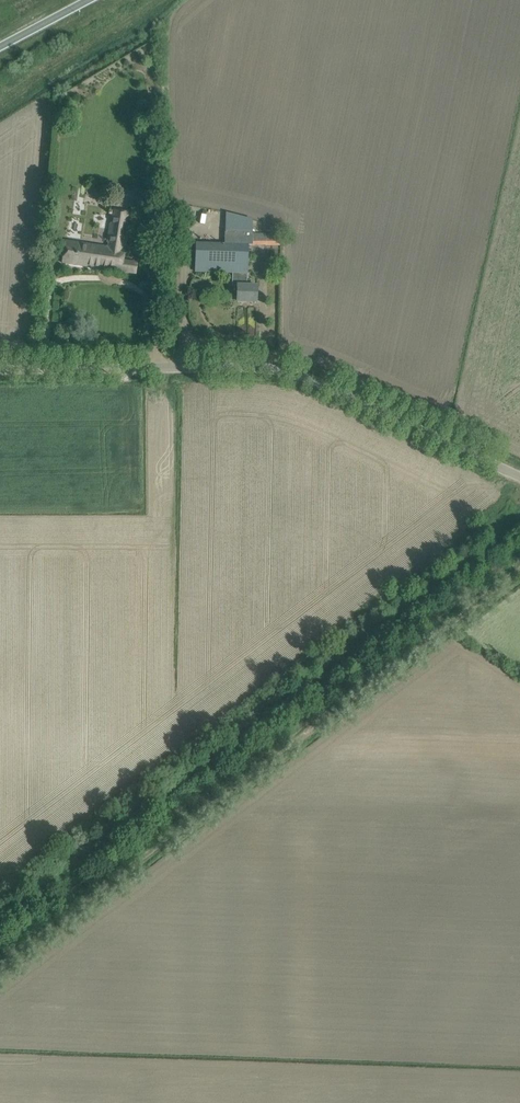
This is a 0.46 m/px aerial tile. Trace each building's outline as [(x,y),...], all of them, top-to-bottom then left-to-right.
[(64,252),(62,263),(136,274),(138,263),(138,262),(123,260),(131,212),(112,210),(108,242),(109,242),(108,247),(65,241),(64,252)] [(196,261),(195,272),(232,273),(232,285),(238,286),(237,301),(257,302),(257,291),(257,286),(248,286),(248,245),(253,245),(253,232),(253,231),(225,231),(225,245),(196,244),(196,261)]
